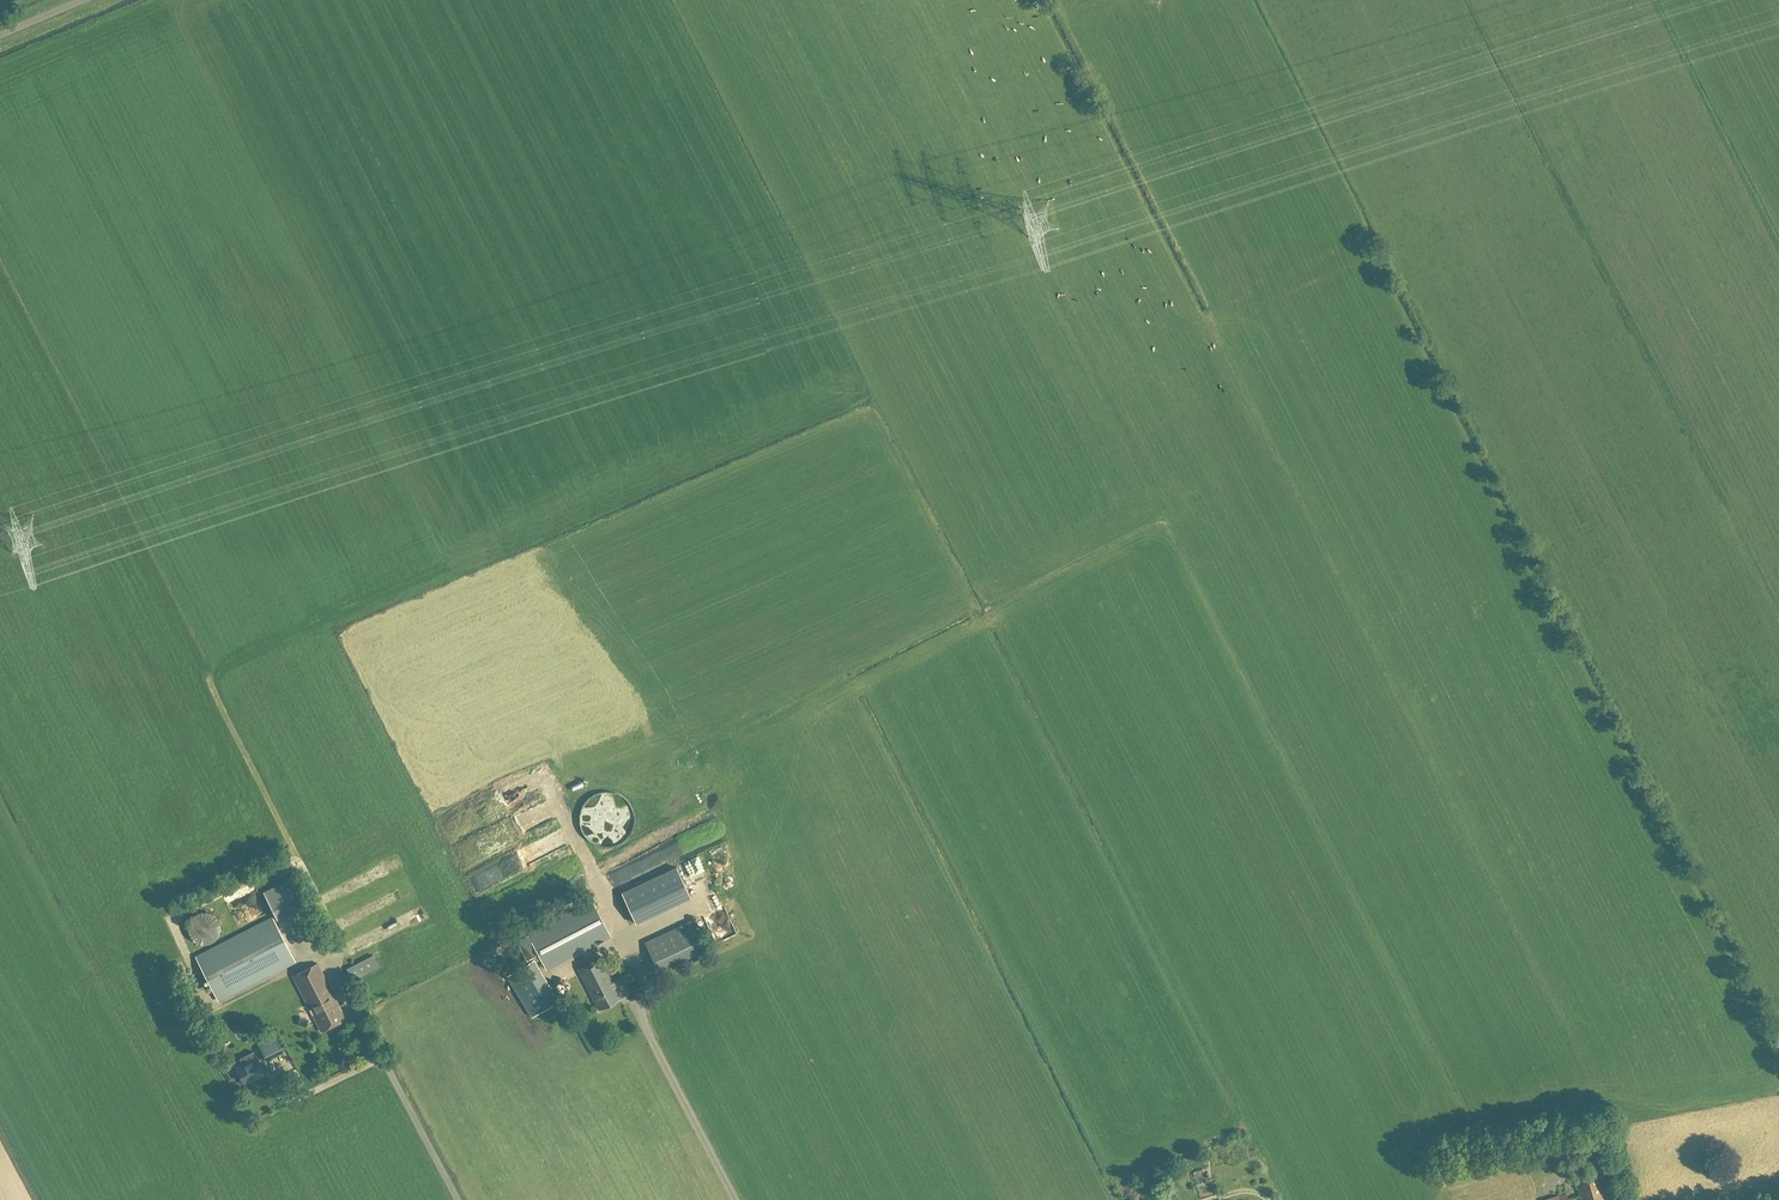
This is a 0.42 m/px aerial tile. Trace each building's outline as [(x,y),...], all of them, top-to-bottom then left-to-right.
[(594,843),(601,846),(609,847),(616,845),(623,841),(629,836),(633,829),(634,821),(634,813),(631,806),(626,799),(619,795),(611,792),(603,792),(595,795),(589,799),(584,805),(581,812),(579,819),(580,826),(583,833),(588,839),(594,843)] [(533,828),(553,818),(546,802),(525,811),(533,828)] [(527,822),(517,824),(519,835),(530,833),(527,822)] [(705,844),(714,840),(708,824),(698,828),(705,844)] [(453,847),(470,838),(467,831),(449,840),(453,847)] [(506,856),(505,850),(487,858),(507,857),(486,867),(486,857),(479,858),(468,863),(469,875),(471,875),(480,872),(480,880),(491,880),(550,854),(549,839),(548,837),(543,837),(529,844),(511,845),(514,850),(514,852),(506,856)] [(454,851),(461,867),(472,862),(465,846),(454,851)] [(311,902),(297,875),(263,893),(277,920),(311,902)] [(409,882),(396,889),(402,900),(416,894),(409,882)] [(529,936),(518,941),(527,958),(534,955),(536,959),(540,957),(546,970),(610,937),(593,902),(529,936)] [(410,909),(413,922),(422,920),(420,907),(410,909)] [(219,934),(220,929),(219,924),(217,920),(213,916),(209,914),(204,913),(199,914),(195,916),(191,920),(189,924),(188,929),(189,934),(191,938),(195,942),(199,944),(204,945),(209,944),(213,942),(217,938),(219,934)] [(273,918),(196,958),(218,1001),(295,961),(273,918)] [(656,972),(704,954),(692,923),(644,942),(656,972)] [(373,956),(347,970),(353,981),(379,967),(373,956)] [(578,971),(599,1010),(621,999),(600,959),(578,971)] [(508,976),(532,1017),(558,1001),(533,960),(508,976)] [(293,976),(317,1022),(321,1032),(346,1019),(317,964),(293,976)] [(632,974),(623,978),(627,985),(635,981),(632,974)] [(275,1033),(258,1042),(267,1059),(284,1050),(275,1033)] [(243,1065),(235,1068),(239,1076),(244,1085),(265,1074),(256,1057),(254,1054),(253,1051),(239,1058),(243,1065)] [(1187,1158),(1176,1163),(1179,1168),(1190,1163),(1187,1158)] [(1581,1199),(1609,1199),(1601,1172),(1575,1180),(1581,1199)]
